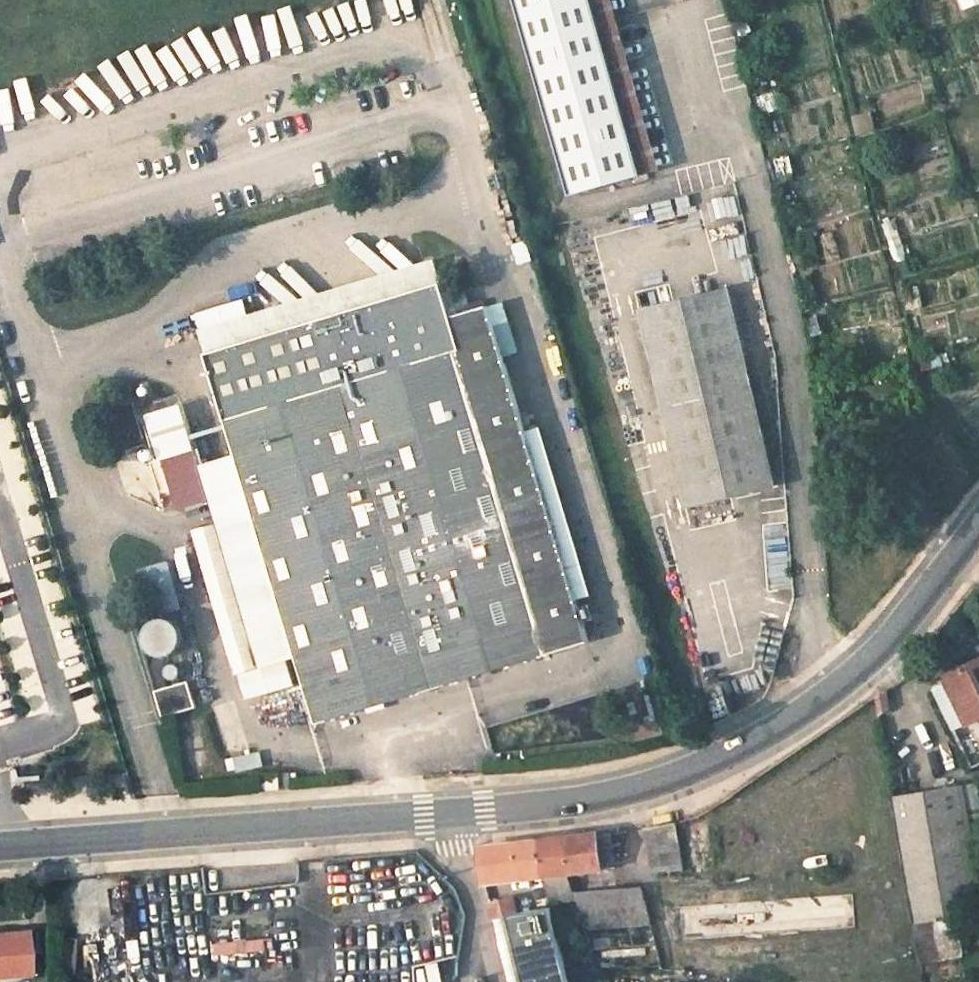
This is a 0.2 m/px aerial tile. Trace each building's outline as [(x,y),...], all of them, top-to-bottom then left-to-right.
[(571,193),(643,172),(595,0),(517,0),(571,193)] [(661,167),(613,0),(595,0),(643,172),(661,167)] [(754,34),(749,13),(737,16),(739,27),(738,27),(740,37),(754,34)] [(440,279),(433,255),(198,327),(205,351),(440,279)] [(440,279),(205,351),(236,452),(297,654),(318,721),(367,706),(369,711),(387,705),(386,700),(589,639),(576,597),(525,428),(487,302),(451,313),(440,279)] [(728,286),(641,308),(688,503),(775,482),(728,286)] [(211,498),(180,405),(145,416),(160,460),(151,464),(167,511),(176,508),(177,510),(211,498)] [(124,415),(121,416),(117,418),(115,420),(113,424),(112,427),(113,430),(114,434),(117,436),(120,438),(124,438),(127,437),(130,436),(133,433),(134,430),(135,426),(134,423),(133,420),(130,417),(127,416),(124,415)] [(591,593),(540,424),(525,428),(576,597),(591,593)] [(124,438),(120,438),(124,450),(137,447),(133,433),(130,436),(127,437),(124,438)] [(264,664),(297,654),(236,452),(202,463),(264,664)] [(148,612),(182,605),(172,561),(138,568),(148,612)] [(191,635),(174,608),(142,629),(159,656),(191,635)] [(978,718),(978,659),(948,673),(970,722),(978,718)] [(156,690),(164,715),(198,705),(190,680),(156,690)] [(199,736),(193,738),(199,764),(205,762),(199,736)] [(257,752),(236,757),(238,769),(258,764),(257,752)] [(915,918),(978,908),(978,877),(969,813),(978,812),(978,780),(895,794),(915,918)] [(645,826),(652,870),(681,866),(675,822),(645,826)] [(612,866),(608,831),(560,838),(569,871),(612,866)] [(572,884),(569,871),(560,838),(544,840),(534,841),(543,874),(546,887),(572,884)] [(487,881),(543,874),(534,841),(480,848),(487,881)] [(642,885),(574,891),(595,969),(661,964),(642,885)] [(852,894),(672,907),(674,939),(855,924),(852,894)] [(511,897),(492,903),(511,981),(533,981),(511,897)] [(25,931),(0,933),(0,973),(28,971),(25,931)] [(547,981),(571,981),(567,967),(545,972),(547,981)] [(679,974),(662,976),(663,981),(680,981),(679,974)]
